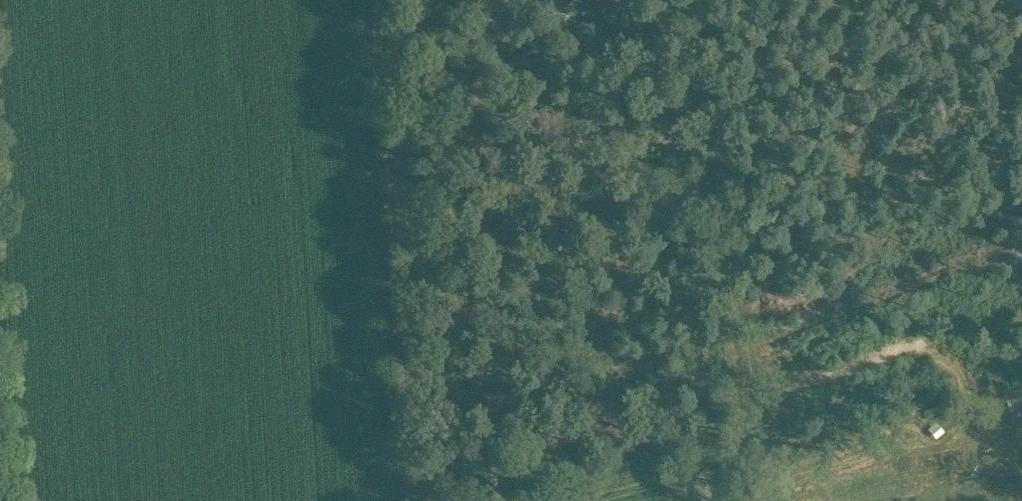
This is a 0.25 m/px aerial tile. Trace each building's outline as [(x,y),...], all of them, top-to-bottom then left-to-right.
[(1004,396),(1011,414),(1021,410),(1021,390),(1004,396)]
